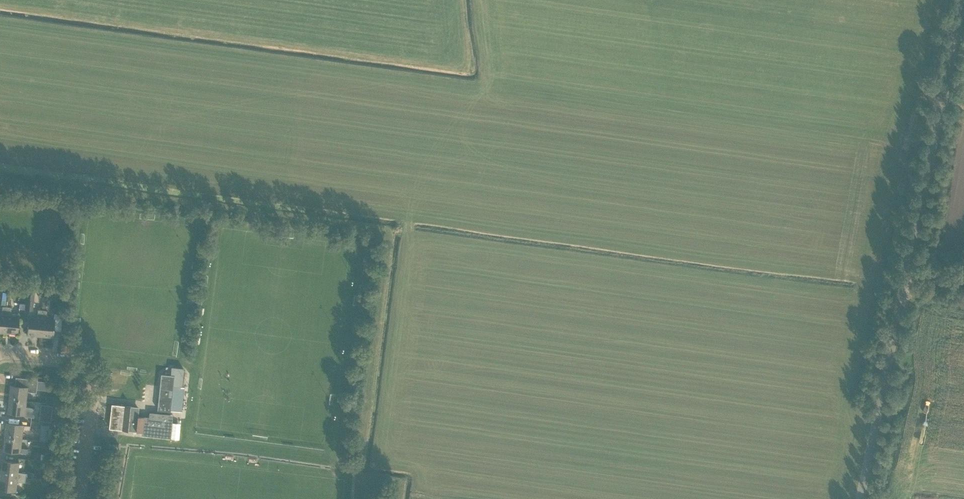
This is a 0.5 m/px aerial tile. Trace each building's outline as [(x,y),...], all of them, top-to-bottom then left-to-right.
[(11,306),(7,306),(4,332),(17,334),(19,315),(11,314),(11,306)] [(27,335),(40,336),(42,309),(37,309),(37,317),(29,316),(27,335)] [(42,309),(40,336),(52,337),(53,329),(60,330),(62,314),(54,313),(54,318),(46,317),(47,310),(42,309)] [(171,409),(182,410),(184,387),(181,386),(183,385),(185,370),(183,367),(172,366),(171,375),(162,374),(158,409),(171,410),(171,409)] [(41,376),(41,384),(55,385),(55,376),(41,376)] [(11,384),(10,398),(27,400),(28,391),(35,392),(35,388),(37,388),(38,379),(19,377),(18,385),(11,384)] [(26,410),(27,400),(10,398),(8,412),(25,414),(32,415),(33,410),(26,410)] [(41,403),(40,411),(51,412),(52,404),(41,403)] [(118,429),(169,434),(171,414),(150,412),(150,416),(137,415),(138,406),(127,405),(127,407),(112,406),(109,428),(118,429)] [(7,422),(5,436),(23,438),(24,429),(31,430),(31,425),(24,424),(7,422)] [(22,448),(23,438),(5,436),(4,450),(21,452),(28,453),(29,449),(22,448)] [(3,460),(1,474),(26,477),(27,473),(19,472),(20,462),(3,460)] [(26,477),(1,474),(0,484),(0,488),(17,490),(18,481),(26,482),(26,477)]
